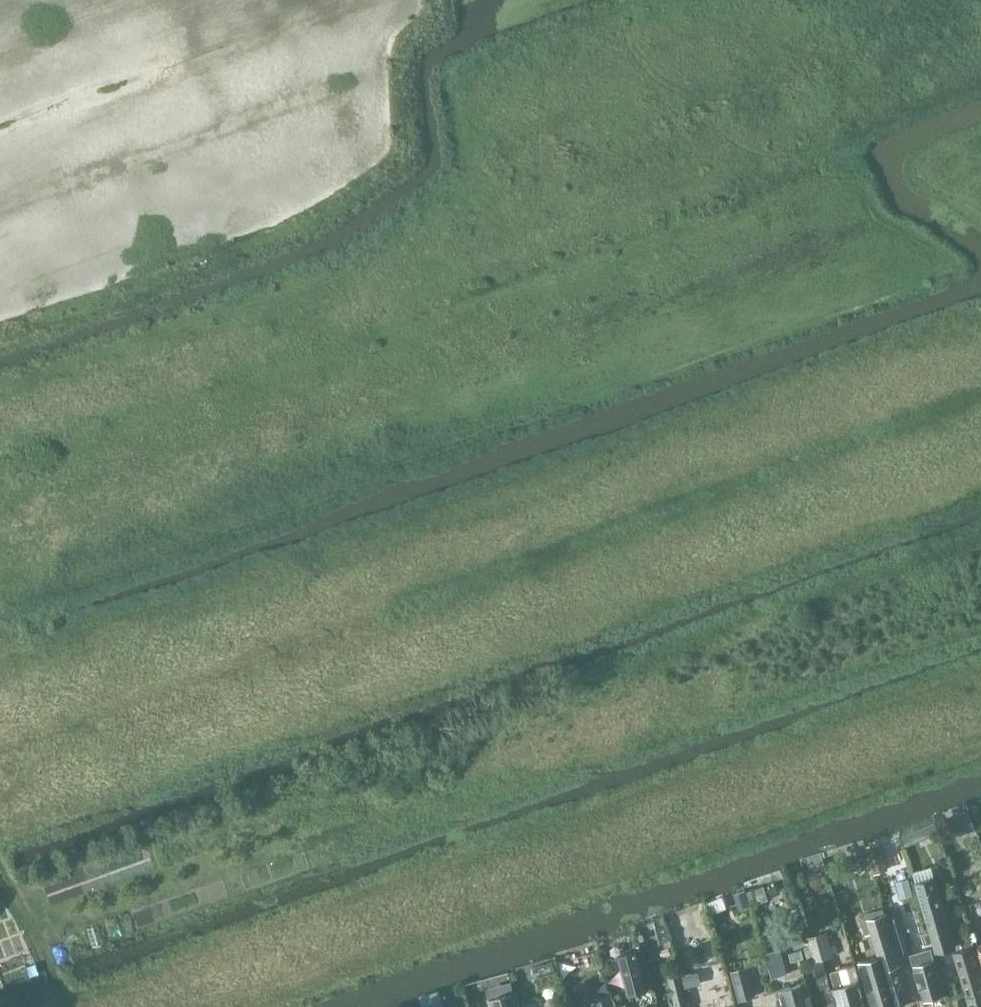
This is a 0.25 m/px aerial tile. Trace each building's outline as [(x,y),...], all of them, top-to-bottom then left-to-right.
[(883,855),(869,859),(871,863),(874,873),(888,869),(883,855)] [(936,951),(955,946),(932,867),(913,873),(936,951)] [(908,879),(897,882),(901,897),(913,894),(908,879)] [(867,918),(877,951),(895,945),(886,913),(867,918)] [(899,953),(911,950),(901,916),(889,919),(899,953)] [(809,962),(831,955),(824,932),(807,937),(809,945),(804,946),(809,962)] [(973,946),(970,934),(960,937),(963,949),(954,952),(970,1006),(980,1006),(980,972),(973,946)] [(924,1000),(944,994),(935,964),(934,960),(932,955),(930,946),(910,952),(924,1000)] [(772,976),(788,972),(781,947),(765,951),(772,976)] [(801,949),(788,953),(790,961),(803,957),(801,949)] [(630,995),(649,989),(639,950),(620,956),(630,995)] [(943,952),(932,955),(934,960),(935,964),(946,961),(943,952)] [(902,1006),(887,955),(859,963),(872,1006),(900,1006),(902,1006)] [(831,970),(835,985),(831,986),(836,1001),(837,1005),(840,1004),(841,1006),(867,1006),(854,962),(838,966),(838,968),(831,970)] [(748,967),(731,971),(739,1000),(755,996),(748,967)] [(688,1006),(683,986),(684,985),(680,969),(672,972),(675,985),(670,987),(675,1006),(686,1006),(688,1006)] [(695,972),(682,975),(685,987),(698,984),(695,972)] [(835,1001),(833,1002),(828,980),(819,982),(822,995),(815,997),(818,1006),(816,1006),(837,1006),(835,1001)] [(806,981),(780,989),(786,1006),(814,1006),(806,981)] [(420,997),(422,1004),(423,1006),(443,1006),(439,991),(420,997)] [(516,991),(489,998),(492,1006),(520,1006),(516,991)] [(611,998),(610,995),(593,1000),(593,1002),(595,1006),(614,1006),(611,998)]
